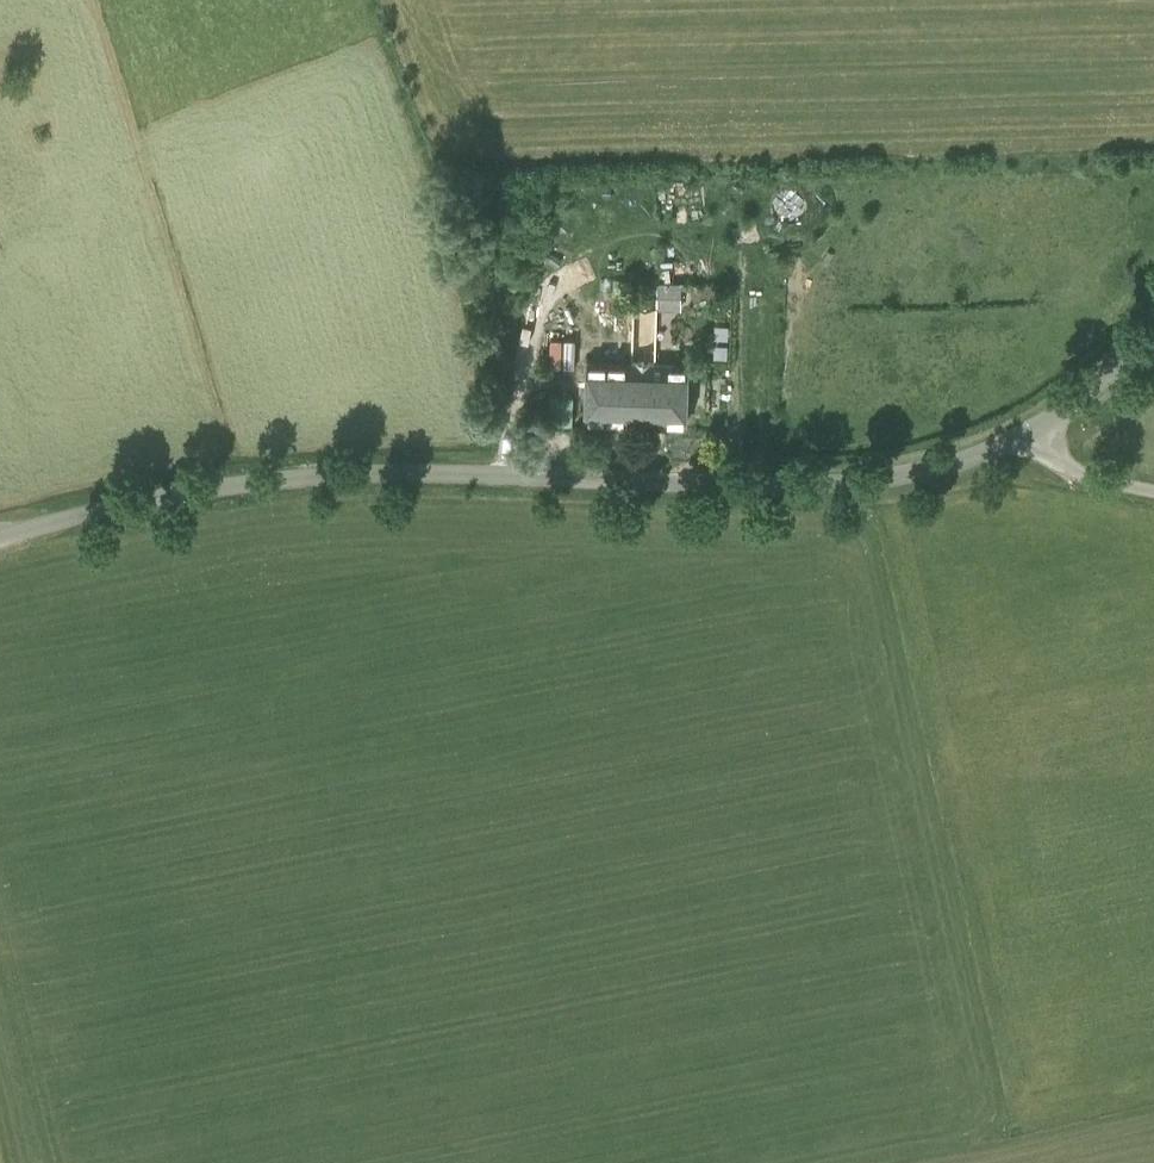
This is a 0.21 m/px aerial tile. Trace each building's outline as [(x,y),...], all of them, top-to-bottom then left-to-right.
[(656,304),(659,305),(659,308),(678,309),(679,293),(674,292),(674,288),(657,287),(657,291),(656,304)] [(589,412),(588,420),(686,423),(686,415),(688,363),(657,363),(659,308),(659,305),(656,304),(633,304),(631,362),(590,361),(589,412)]
